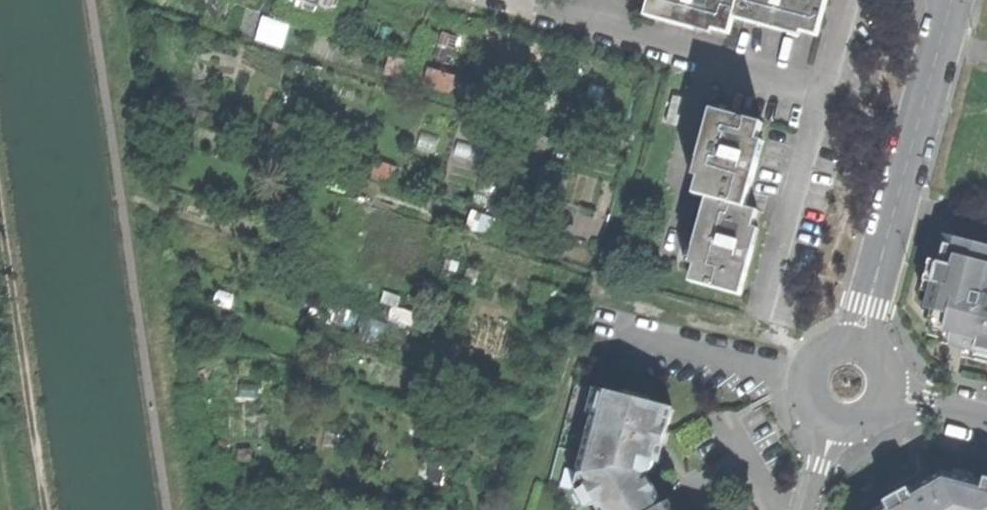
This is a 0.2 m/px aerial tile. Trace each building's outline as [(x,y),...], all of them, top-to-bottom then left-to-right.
[(728,35),(732,19),(738,0),(648,0),(643,17),(693,31),(694,25),(728,35)] [(732,19),(781,33),(783,27),(816,37),(826,0),(738,0),(732,19)] [(285,44),(291,23),(265,16),(259,38),(285,44)] [(383,78),(398,83),(405,61),(389,56),(383,78)] [(418,71),(415,82),(466,98),(471,81),(427,67),(425,73),(418,71)] [(707,198),(745,209),(753,180),(758,160),(753,158),(762,124),(712,111),(699,159),(704,160),(695,195),(707,198)] [(691,282),(741,296),(749,267),(754,247),(749,245),(757,212),(745,209),(707,198),(695,246),(700,248),(691,282)] [(941,344),(986,356),(986,247),(950,237),(943,263),(939,262),(933,283),(938,284),(935,293),(931,292),(926,309),(937,312),(934,324),(946,327),(941,344)] [(669,502),(663,505),(645,474),(650,472),(652,469),(653,464),(654,461),(657,447),(663,448),(673,408),(635,399),(596,389),(590,413),(595,414),(574,491),(589,495),(591,493),(600,509),(674,509),(669,502)] [(659,462),(663,448),(657,447),(654,461),(659,462)] [(943,473),(921,484),(924,490),(913,496),(908,487),(895,494),(884,501),(886,505),(878,509),(986,509),(986,487),(943,473)]
